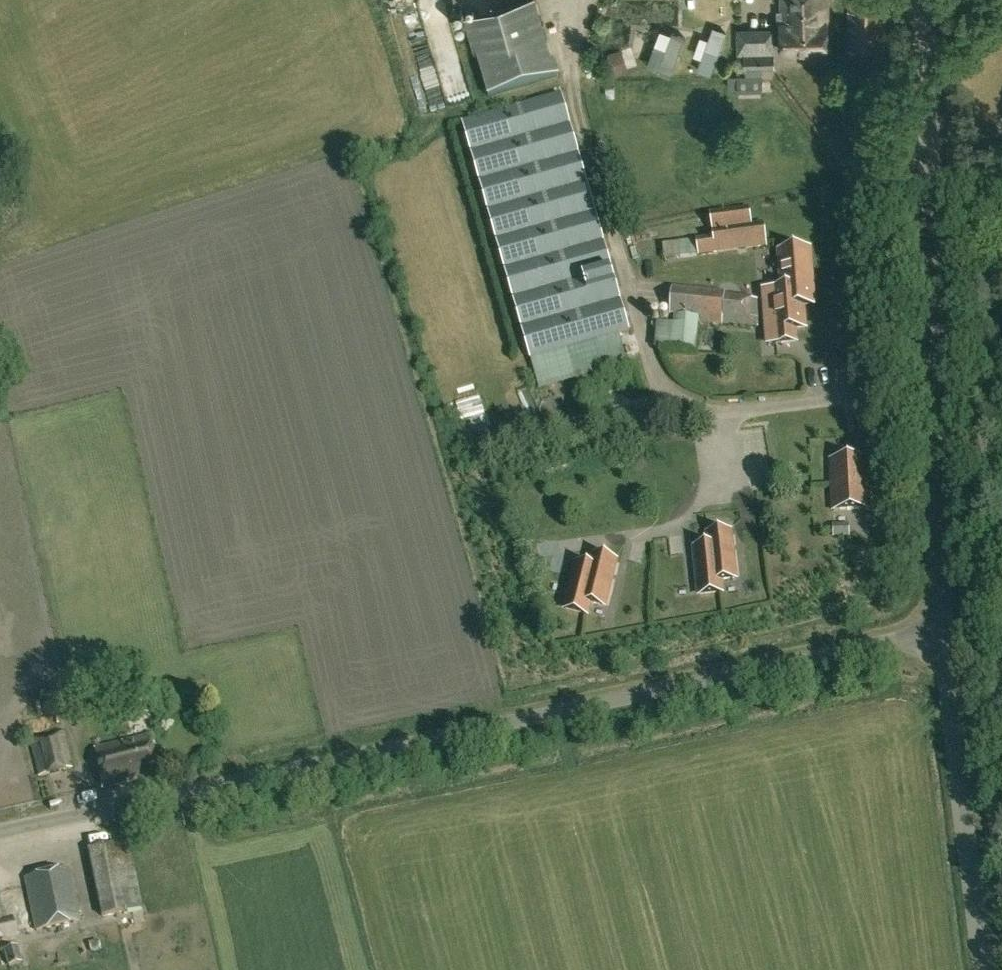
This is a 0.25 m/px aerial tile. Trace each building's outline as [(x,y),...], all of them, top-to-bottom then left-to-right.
[(487,97),(557,77),(535,0),(516,0),(463,15),(487,97)] [(784,53),(829,50),(828,0),(781,0),(781,11),(780,11),(784,53)] [(848,50),(884,50),(884,0),(848,0),(848,50)] [(645,58),(693,50),(690,36),(642,44),(645,58)] [(638,75),(633,52),(616,55),(620,79),(638,75)] [(775,69),(774,52),(745,53),(745,70),(775,69)] [(763,87),(762,73),(729,74),(729,87),(763,87)] [(449,113),(444,77),(420,80),(425,117),(449,113)] [(570,106),(472,127),(484,183),(489,182),(501,240),(506,240),(511,265),(606,245),(594,188),(591,189),(586,164),(564,169),(562,159),(581,155),(570,106)] [(764,221),(752,223),(750,207),(711,211),(715,252),(767,247),(764,221)] [(766,294),(770,337),(771,345),(799,342),(798,329),(808,328),(806,306),(811,305),(809,290),(814,290),(810,251),(781,254),(784,292),(766,294)] [(514,276),(544,383),(621,362),(614,335),(633,330),(613,259),(584,267),(588,282),(584,284),(577,258),(514,276)] [(481,388),(458,397),(472,434),(495,425),(481,388)] [(866,458),(831,460),(833,510),(869,508),(866,458)] [(691,546),(697,597),(725,594),(723,580),(738,579),(733,529),(704,533),(706,545),(691,546)] [(573,560),(561,610),(589,617),(592,604),(607,608),(619,559),(591,552),(588,564),(573,560)] [(37,778),(73,769),(63,729),(27,738),(37,778)] [(147,740),(92,751),(100,791),(155,779),(147,740)] [(79,921),(69,871),(26,880),(36,930),(79,921)] [(15,937),(11,920),(3,922),(0,907),(0,940),(15,937)] [(18,945),(3,949),(7,966),(22,963),(18,945)]
